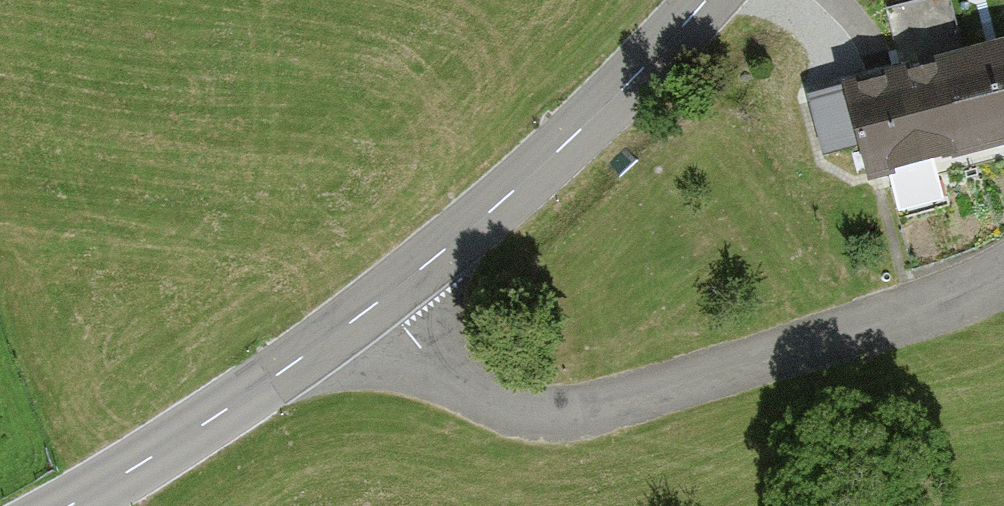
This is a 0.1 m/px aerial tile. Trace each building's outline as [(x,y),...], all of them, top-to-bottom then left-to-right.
[(859,89),(884,182),(1003,149),(1003,50),(859,89)]
